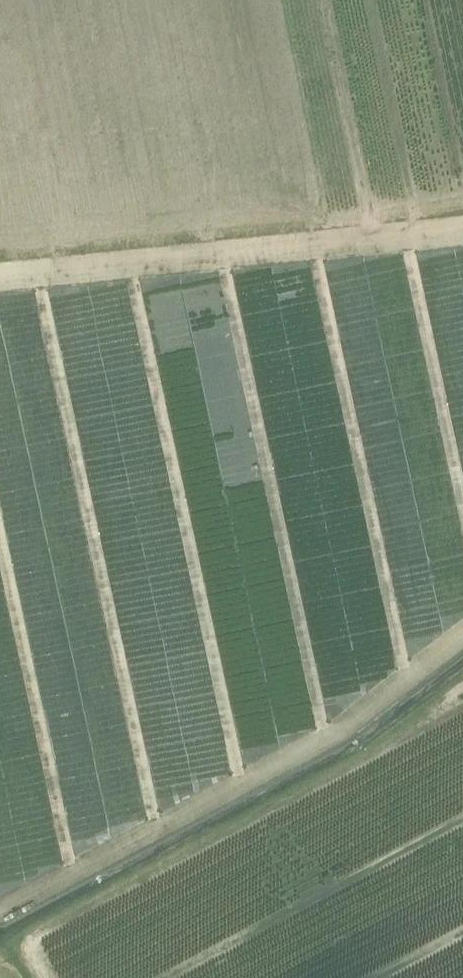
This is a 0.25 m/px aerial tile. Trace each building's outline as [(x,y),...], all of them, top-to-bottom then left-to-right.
[(121,803),(122,813),(145,810),(144,801),(121,803)]
